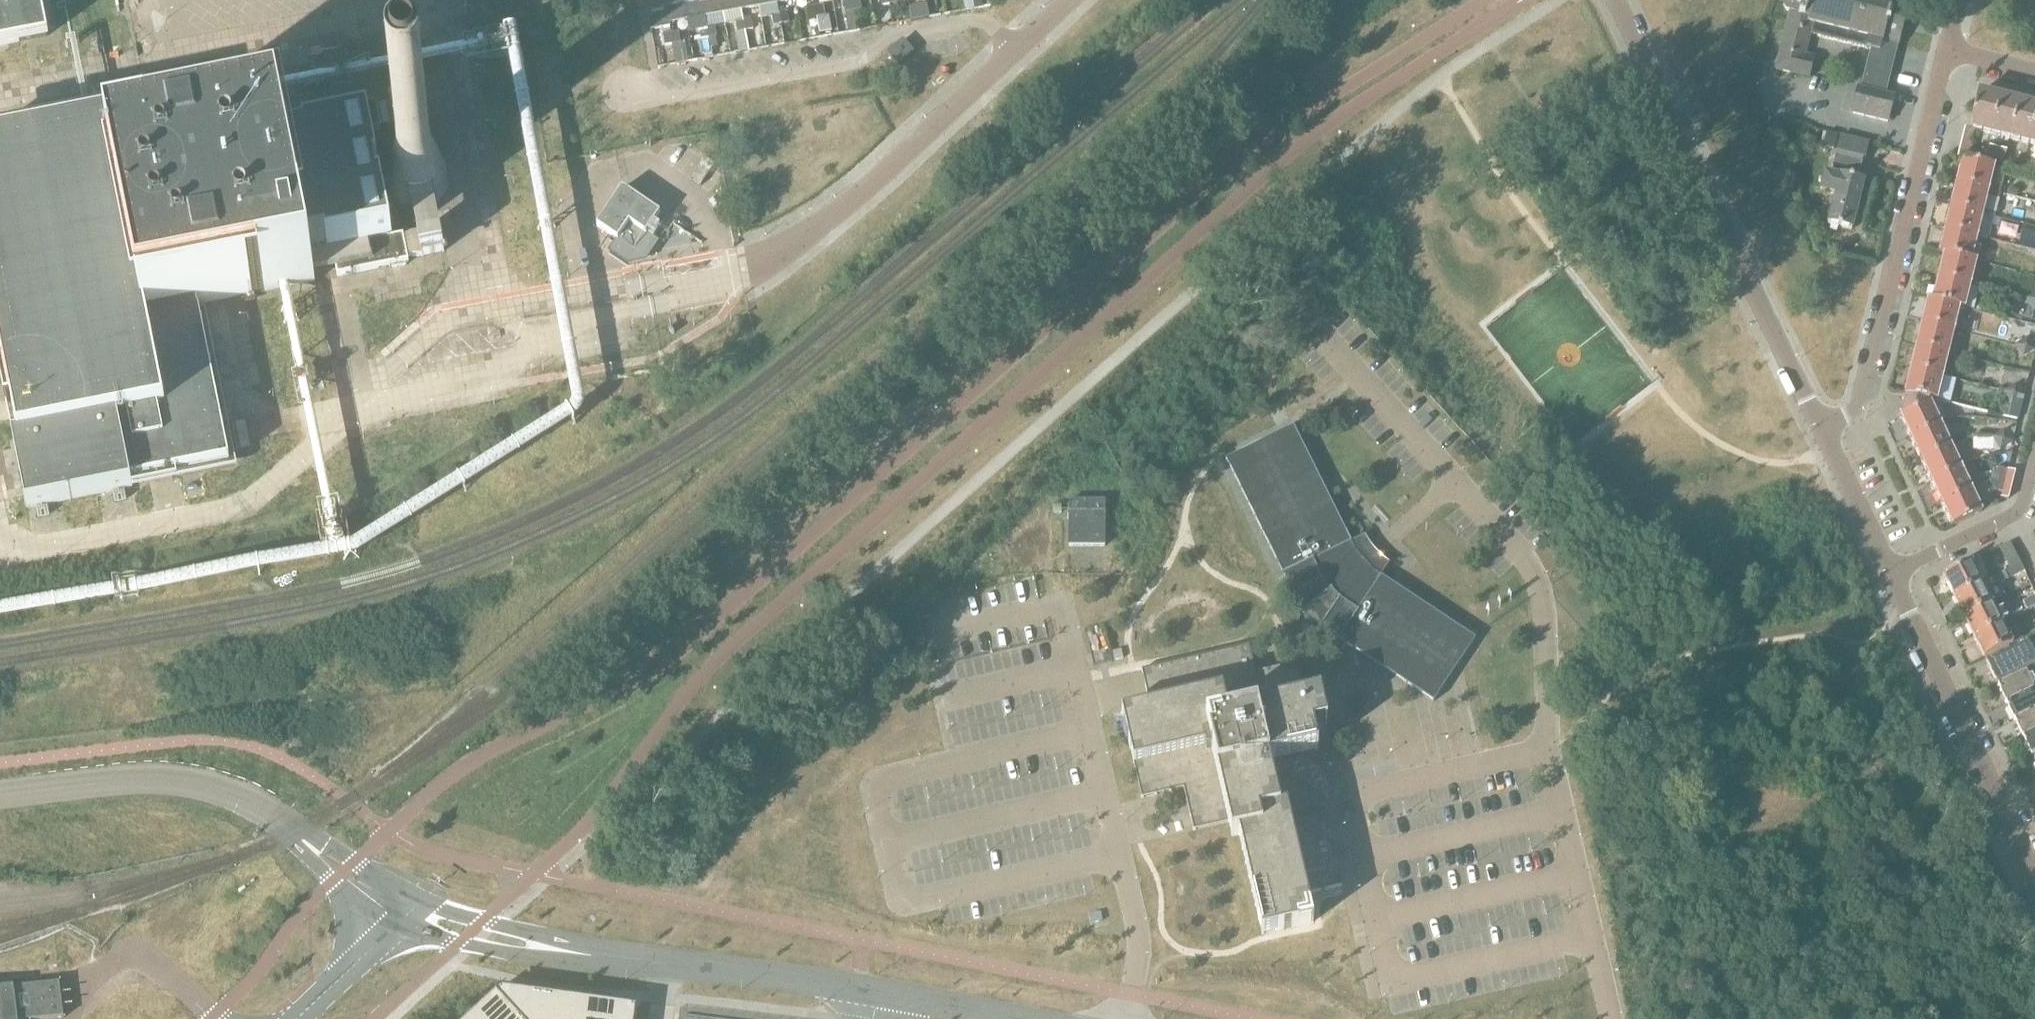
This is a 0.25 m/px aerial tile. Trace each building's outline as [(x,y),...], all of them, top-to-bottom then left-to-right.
[(47,34),(40,0),(0,0),(0,44),(47,34)] [(670,22),(668,23),(664,0),(644,0),(650,30),(670,26),(670,22)] [(682,0),(664,0),(668,23),(670,22),(686,19),(682,0)] [(686,19),(688,30),(698,28),(706,26),(704,16),(701,0),(682,0),(686,19)] [(704,16),(706,26),(714,25),(725,23),(724,12),(722,12),(720,0),(701,0),(704,16)] [(722,12),(724,12),(725,23),(734,21),(736,33),(740,52),(749,51),(746,31),(744,31),(742,20),(744,19),(742,9),(740,9),(738,0),(720,0),(722,12)] [(740,9),(742,9),(758,6),(757,0),(738,0),(740,9)] [(758,6),(760,5),(762,16),(769,15),(771,26),(780,25),(778,13),(776,2),(776,0),(757,0),(758,6)] [(851,0),(850,0),(843,1),(848,31),(856,30),(855,16),(854,17),(851,0)] [(860,10),(859,0),(851,0),(854,17),(855,16),(861,16),(860,10)] [(1870,49),(1860,89),(1856,88),(1850,113),(1887,122),(1894,97),(1884,94),(1897,45),(1898,45),(1906,12),(1890,8),(1892,0),(1784,0),(1782,5),(1785,11),(1789,12),(1775,69),(1793,74),(1791,82),(1804,85),(1806,76),(1809,77),(1813,60),(1803,57),(1809,34),(1870,49)] [(823,5),(815,7),(817,18),(825,17),(823,5)] [(919,19),(929,18),(927,5),(917,7),(919,19)] [(815,7),(806,8),(809,20),(817,18),(815,7)] [(786,12),(778,13),(780,25),(788,23),(786,12)] [(825,17),(817,18),(819,33),(830,31),(828,16),(825,17)] [(750,18),(744,19),(742,20),(744,31),(746,31),(752,30),(750,18)] [(714,25),(706,26),(708,38),(715,37),(716,36),(714,25)] [(706,26),(698,28),(700,39),(708,38),(706,26)] [(677,32),(669,33),(671,45),(672,44),(675,63),(688,61),(684,39),(679,40),(677,32)] [(671,45),(669,33),(662,35),(663,46),(671,45)] [(717,46),(715,37),(708,38),(710,48),(717,46)] [(904,41),(886,57),(895,67),(913,52),(904,41)] [(1969,129),(1973,130),(2008,139),(2017,104),(2005,100),(2006,96),(1996,94),(1995,98),(1978,94),(1969,129)] [(419,143),(411,97),(388,101),(397,148),(390,155),(385,163),(383,172),(384,182),(388,192),(394,201),(403,205),(410,207),(419,253),(443,250),(434,203),(441,197),(444,192),(447,184),(447,174),(447,166),(443,159),(437,151),(428,146),(419,143)] [(0,145),(0,352),(7,385),(14,418),(18,439),(12,440),(14,449),(23,495),(26,509),(27,509),(61,502),(98,494),(130,488),(129,482),(177,472),(227,462),(225,452),(195,305),(223,299),(312,281),(306,250),(325,246),(326,250),(331,249),(336,275),(337,275),(389,264),(390,266),(399,264),(405,263),(405,261),(407,261),(401,231),(387,234),(378,192),(374,193),(371,179),(376,178),(367,136),(381,133),(375,103),(373,104),(372,102),(357,105),(357,107),(304,118),(309,144),(304,145),(305,149),(286,153),(280,122),(150,148),(144,115),(0,145)] [(2017,104),(2008,139),(2034,146),(2034,104),(2033,103),(2032,107),(2017,104)] [(1962,138),(1972,141),(1972,140),(1971,140),(1973,130),(1969,129),(1965,128),(1962,138)] [(1823,147),(1832,149),(1833,149),(1836,136),(1826,134),(1823,147)] [(1831,167),(1859,174),(1862,159),(1864,160),(1869,143),(1839,136),(1831,167)] [(1969,151),(1972,141),(1962,138),(1960,148),(1969,151)] [(1994,162),(1997,148),(1988,146),(1985,159),(1994,162)] [(1967,160),(1969,151),(1960,148),(1957,158),(1961,159),(1967,160)] [(1994,162),(2002,164),(2005,150),(1997,148),(1994,162)] [(1961,159),(1956,182),(1956,183),(1988,191),(1994,167),(1967,160),(1961,159)] [(1835,195),(1829,220),(1827,224),(1851,230),(1864,181),(1840,175),(1839,177),(1824,173),(1820,192),(1835,195)] [(1956,183),(1950,206),(1983,214),(1988,191),(1956,183)] [(625,186),(594,226),(613,239),(609,246),(630,259),(650,256),(663,236),(652,228),(665,211),(625,186)] [(1983,214),(1950,206),(1944,229),(1977,238),(1977,237),(1989,240),(1994,217),(1982,214),(1983,214)] [(2023,238),(2034,241),(2034,227),(2026,225),(2023,238)] [(1938,253),(1943,254),(1971,261),(1971,260),(1977,238),(1944,229),(1938,253)] [(1943,254),(1938,277),(1970,285),(1976,262),(1971,260),(1971,261),(1943,254)] [(1938,277),(1932,300),(1960,307),(1960,308),(1964,309),(1970,285),(1938,277)] [(2032,295),(2026,298),(2033,310),(2034,309),(2034,299),(2032,295)] [(1927,298),(1921,322),(1954,330),(1960,308),(1960,307),(1932,300),(1927,298)] [(1954,330),(1921,322),(1916,346),(1948,353),(1958,356),(1959,352),(1949,350),(1954,330)] [(2027,338),(2021,341),(2028,353),(2034,350),(2027,338)] [(2015,345),(2015,346),(2022,357),(2028,353),(2021,341),(2015,345)] [(1916,346),(1910,369),(1943,376),(1948,353),(1916,346)] [(1927,399),(1936,401),(1943,376),(1910,369),(1904,393),(1905,394),(1927,399)] [(2015,384),(2009,387),(2017,400),(2022,396),(2015,384)] [(2009,387),(2003,391),(2010,404),(2017,400),(2009,387)] [(1905,394),(1900,417),(1926,404),(1927,399),(1905,394)] [(1910,439),(1941,425),(1930,402),(1926,404),(1900,417),(1910,439)] [(1910,439),(1920,461),(1951,446),(1941,425),(1910,439)] [(1293,426),(1226,460),(1288,585),(1292,594),(1298,604),(1302,614),(1312,621),(1317,624),(1320,626),(1330,633),(1339,639),(1338,640),(1334,645),(1327,656),(1323,662),(1307,688),(1308,697),(1317,695),(1315,689),(1326,673),(1346,643),(1398,678),(1433,702),(1460,661),(1475,639),(1380,576),(1372,571),(1369,567),(1364,561),(1358,555),(1355,551),(1351,542),(1350,542),(1328,496),(1293,426)] [(2007,436),(2004,431),(2004,430),(1992,438),(1995,443),(2007,436)] [(2007,436),(1995,443),(1999,449),(2011,442),(2007,436)] [(1995,443),(1992,438),(1973,437),(1972,450),(1999,450),(1999,449),(1995,443)] [(1920,461),(1930,482),(1961,468),(1951,446),(1920,461)] [(1993,469),(1990,479),(2011,484),(2015,471),(1998,467),(1993,469)] [(1930,482),(1941,504),(1971,490),(1961,468),(1930,482)] [(1989,480),(1996,496),(2008,499),(2011,484),(1990,479),(1989,480)] [(1941,504),(1951,527),(1982,512),(1971,490),(1941,504)] [(1105,502),(1069,502),(1069,547),(1104,547),(1105,502)] [(2010,568),(2017,565),(2020,564),(2010,543),(2000,548),(2010,568)] [(1942,575),(1953,596),(1981,582),(1971,561),(1942,575)] [(2010,568),(1993,577),(1981,582),(1953,596),(1963,616),(1991,602),(2003,596),(1997,584),(2020,573),(2017,565),(2010,568)] [(2027,610),(2033,606),(2033,607),(2034,606),(2034,596),(2023,602),(2027,610)] [(1963,616),(1973,636),(2001,622),(2012,617),(2006,606),(1996,611),(1991,602),(1963,616)] [(1973,636),(1983,657),(2012,643),(2007,633),(2017,627),(2012,617),(2001,622),(1973,636)] [(2034,663),(2034,660),(2027,643),(1986,662),(1996,682),(2034,663)] [(1149,705),(1121,711),(1121,712),(1124,725),(1128,742),(1141,798),(1183,788),(1187,805),(1193,831),(1228,822),(1231,836),(1238,835),(1261,934),(1313,922),(1307,894),(1341,886),(1342,886),(1325,813),(1290,821),(1287,809),(1286,807),(1279,809),(1269,763),(1268,761),(1275,760),(1302,754),(1318,750),(1313,729),(1317,728),(1320,727),(1327,726),(1320,695),(1317,695),(1308,697),(1305,698),(1297,663),(1255,673),(1249,645),(1141,670),(1149,705)] [(1121,650),(1112,652),(1114,661),(1123,659),(1121,650)] [(2034,689),(2034,682),(2034,681),(2034,680),(2034,668),(1998,686),(2006,703),(2034,689)] [(2015,720),(2034,710),(2034,689),(2006,703),(2015,720)] [(1876,697),(1868,699),(1871,710),(1878,709),(1876,697)] [(2015,720),(2023,737),(2034,731),(2034,710),(2015,720)] [(2023,737),(2026,743),(2024,746),(2027,753),(2030,753),(2031,754),(2034,753),(2034,731),(2023,737)] [(1100,912),(1092,914),(1094,923),(1102,921),(1100,912)] [(63,1017),(59,983),(35,985),(0,990),(0,1018),(50,1018),(63,1017)] [(496,992),(521,1018),(575,1018),(578,998),(501,987),(500,987),(496,992)] [(476,1010),(485,1018),(521,1018),(496,992),(476,1010)] [(575,1018),(636,1018),(638,1006),(578,998),(575,1018)] [(476,1010),(466,1018),(485,1018),(476,1010)]
